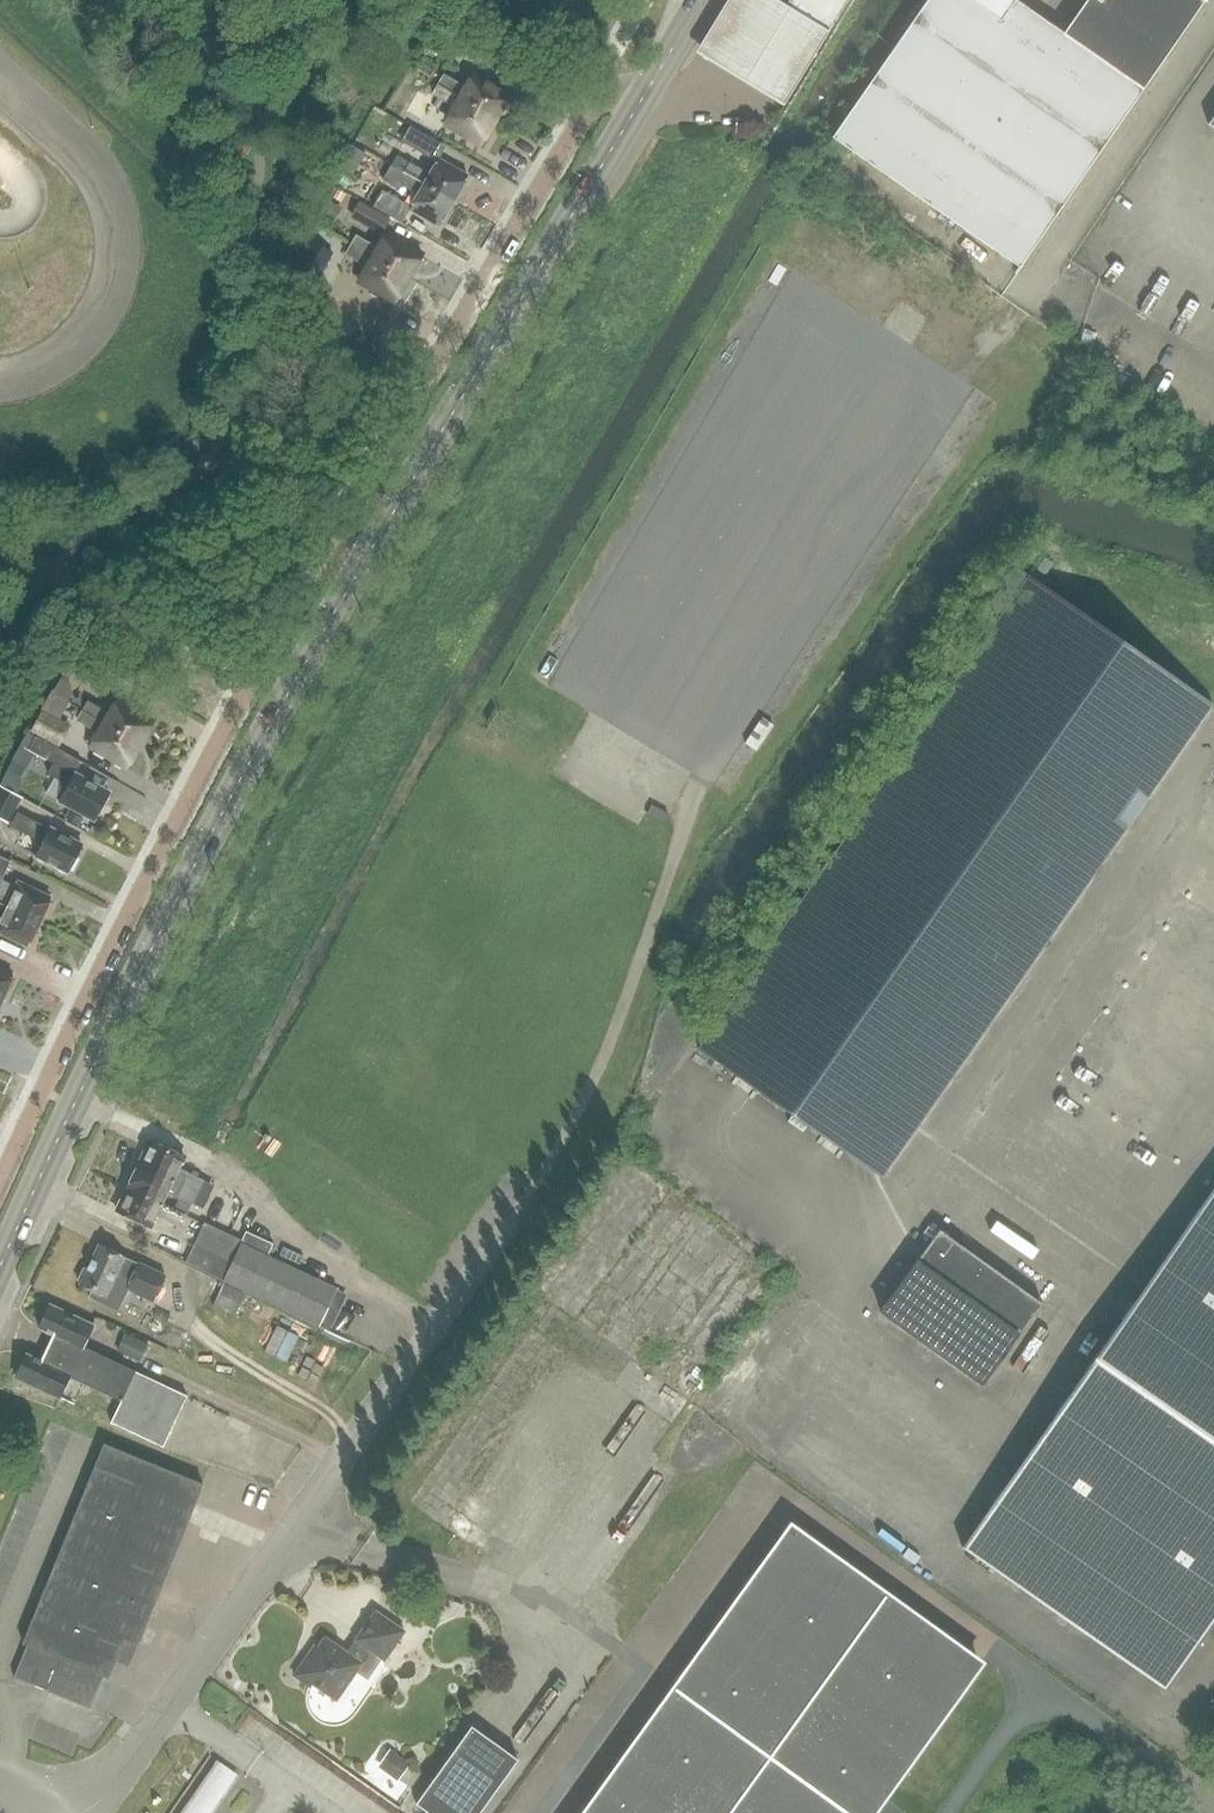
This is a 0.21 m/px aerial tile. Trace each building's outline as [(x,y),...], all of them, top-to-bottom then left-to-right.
[(827,33),(847,0),(790,0),(785,7),(827,33)] [(1017,0),(927,0),(831,137),(1017,266),(1014,270),(1016,271),(1143,89),(1063,34),(1016,1),(1017,0)] [(1204,2),(1201,0),(1087,0),(1063,34),(1143,89),(1204,2)] [(504,115),(514,98),(474,74),(465,88),(442,75),(436,84),(496,120),(500,112),(504,115)] [(481,146),(496,120),(436,84),(430,95),(454,109),(446,121),(465,133),(463,136),(481,146)] [(432,157),(439,146),(419,135),(413,146),(432,157)] [(377,168),(383,155),(368,149),(362,162),(377,168)] [(403,173),(453,201),(468,176),(439,159),(430,174),(409,162),(403,173)] [(453,201),(403,173),(391,165),(383,180),(399,190),(402,185),(418,194),(410,209),(439,226),(453,201)] [(410,206),(381,190),(372,206),(400,223),(410,206)] [(328,199),(320,214),(335,222),(343,206),(328,199)] [(389,218),(358,200),(349,216),(379,234),(389,218)] [(408,279),(422,255),(386,234),(375,253),(369,249),(372,244),(355,234),(348,245),(408,279)] [(332,251),(314,241),(300,266),(318,276),(332,251)] [(394,302),(408,279),(348,245),(343,255),(366,268),(358,282),(394,302)] [(880,1176),(1061,917),(1209,707),(1027,579),(698,1048),(880,1176)] [(102,685),(111,671),(81,653),(73,667),(102,685)] [(140,744),(154,720),(118,699),(110,713),(87,700),(82,710),(140,744)] [(36,736),(36,737),(59,749),(72,725),(45,710),(32,734),(36,736)] [(126,768),(140,744),(82,710),(76,720),(99,733),(90,747),(126,768)] [(27,731),(11,760),(26,769),(35,753),(34,752),(29,749),(28,749),(36,736),(32,734),(27,731)] [(81,762),(59,749),(36,737),(29,749),(34,752),(35,753),(53,763),(48,773),(68,785),(59,800),(94,820),(96,816),(99,816),(103,808),(103,805),(109,793),(74,774),(81,762)] [(1,787),(0,790),(0,819),(8,823),(21,798),(1,787)] [(68,811),(65,818),(78,825),(82,818),(68,811)] [(81,845),(73,841),(17,812),(10,826),(43,843),(37,856),(68,872),(81,845)] [(39,922),(44,913),(47,914),(52,903),(49,901),(51,898),(19,883),(17,887),(2,880),(11,863),(0,857),(0,903),(39,922)] [(39,922),(0,903),(0,932),(28,946),(30,943),(33,944),(38,934),(35,932),(39,922)] [(15,981),(12,979),(13,976),(0,969),(0,999),(2,1000),(6,990),(10,992),(15,981)] [(150,1140),(138,1164),(208,1198),(213,1187),(178,1170),(184,1156),(150,1140)] [(203,1209),(208,1198),(138,1164),(127,1188),(162,1204),(168,1192),(203,1209)] [(185,1216),(162,1204),(127,1188),(115,1212),(150,1228),(156,1216),(180,1228),(185,1216)] [(1213,1620),(1213,1188),(963,1547),(1166,1689),(1213,1620)] [(231,1264),(242,1242),(205,1224),(194,1246),(231,1264)] [(980,1387),(1039,1306),(936,1230),(877,1312),(980,1387)] [(319,1327),(337,1290),(267,1256),(273,1245),(246,1232),(242,1242),(231,1264),(223,1281),(319,1327)] [(99,1246),(80,1287),(91,1292),(88,1298),(118,1312),(128,1291),(155,1303),(167,1277),(155,1272),(125,1258),(99,1246)] [(191,1253),(186,1263),(223,1281),(231,1264),(194,1246),(191,1253)] [(232,1315),(242,1292),(221,1282),(211,1304),(232,1315)] [(337,1290),(319,1327),(330,1332),(348,1295),(337,1290)] [(78,1363),(84,1348),(94,1326),(51,1306),(40,1329),(54,1336),(47,1349),(78,1363)] [(139,1363),(149,1344),(126,1333),(117,1352),(139,1363)] [(78,1363),(47,1349),(41,1362),(28,1355),(17,1379),(61,1398),(70,1379),(122,1403),(136,1372),(84,1348),(78,1363)] [(136,1372),(122,1403),(112,1424),(164,1448),(188,1396),(136,1372)] [(15,1676),(73,1700),(90,1707),(104,1675),(109,1677),(125,1638),(137,1643),(203,1484),(106,1444),(23,1642),(29,1644),(15,1676)] [(791,1529),(587,1812),(872,1812),(979,1664),(791,1529)] [(337,1700),(362,1663),(371,1651),(385,1662),(406,1632),(376,1612),(356,1641),(359,1643),(350,1655),(325,1638),(318,1649),(315,1647),(295,1676),(310,1686),(312,1683),(337,1700)] [(471,1726),(415,1804),(428,1812),(479,1812),(517,1759),(471,1726)] [(378,1767),(398,1781),(411,1764),(390,1749),(378,1767)]
